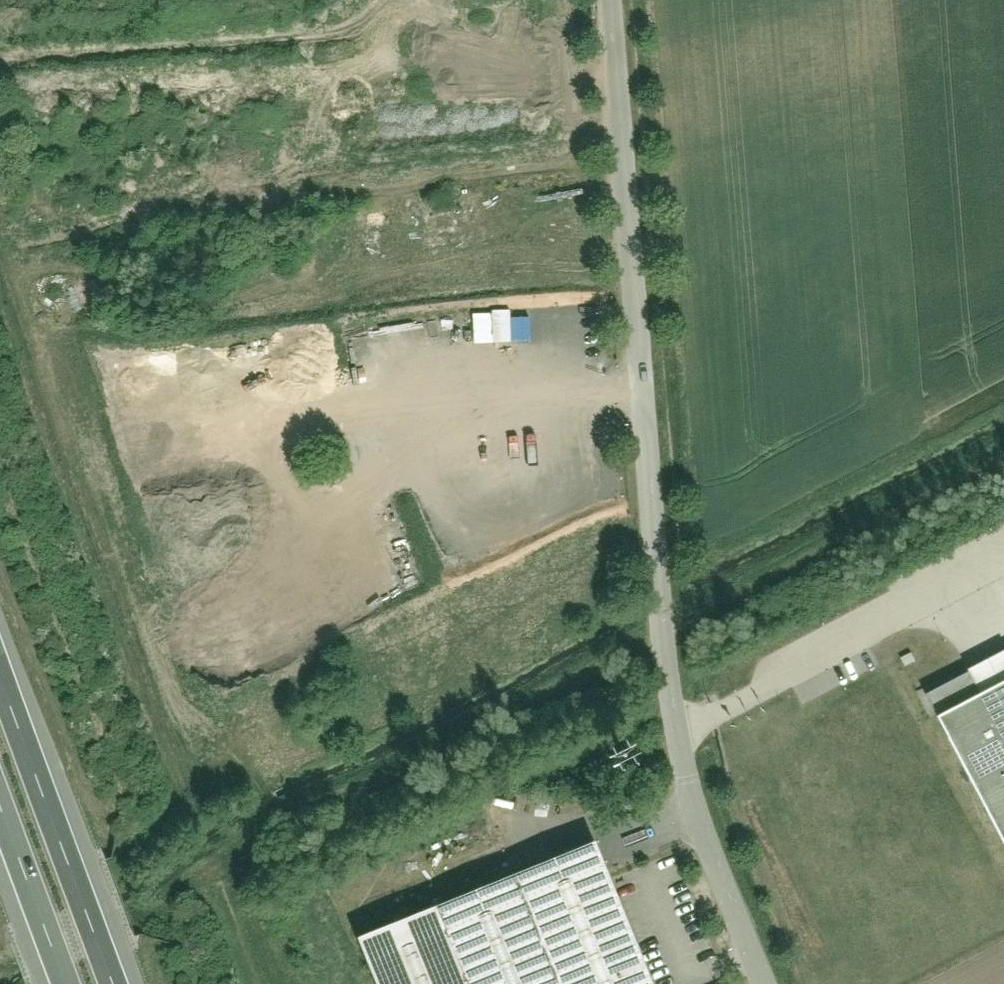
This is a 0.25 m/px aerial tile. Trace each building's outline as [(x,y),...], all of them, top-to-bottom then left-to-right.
[(924,694),(1003,844),(1003,651),(924,694)] [(598,841),(441,906),(439,902),(358,935),(378,983),(657,983),(598,841)]
